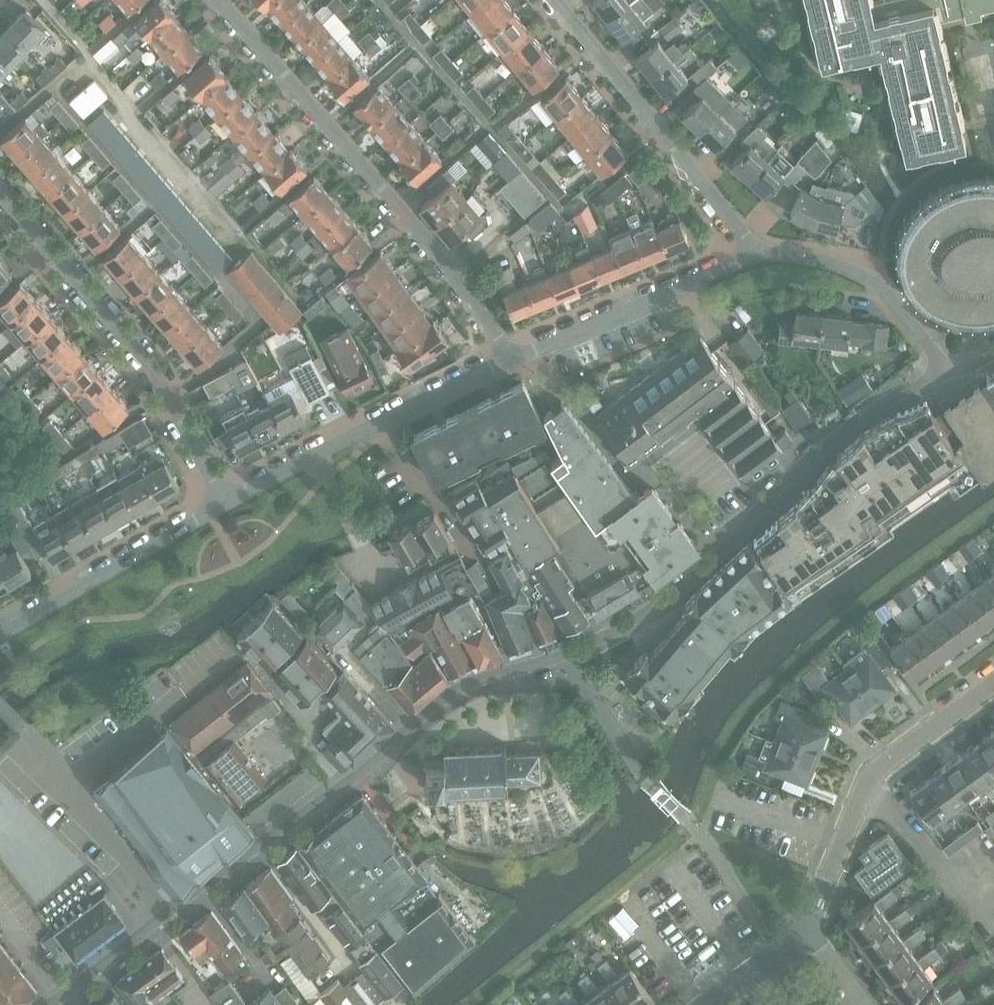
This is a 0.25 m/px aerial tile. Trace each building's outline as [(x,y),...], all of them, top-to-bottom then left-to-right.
[(175,13),(164,0),(156,0),(134,19),(122,29),(112,38),(93,54),(100,62),(140,26),(149,37),(175,13)] [(128,11),(141,0),(119,0),(128,11)] [(282,24),(306,3),(304,0),(274,0),(265,7),(266,8),(267,6),(282,24)] [(306,3),(282,24),(298,42),(322,21),(333,11),(333,12),(344,3),(341,0),(332,0),(327,4),(323,4),(314,12),(306,3)] [(352,0),(348,0),(344,3),(333,12),(340,19),(350,11),(349,9),(356,4),(352,0)] [(473,13),(488,0),(463,0),(473,13)] [(488,31),(513,11),(504,0),(488,0),(473,13),(466,18),(481,36),(488,31)] [(593,1),(608,20),(633,0),(594,0),(593,1)] [(645,21),(643,19),(664,1),(663,0),(633,0),(608,20),(623,39),(645,21)] [(966,21),(982,17),(981,11),(993,8),(993,0),(885,0),(871,3),(870,0),(806,0),(821,66),(880,52),(906,159),(966,145),(937,21),(965,15),(966,21)] [(371,12),(378,6),(375,2),(368,9),(371,12)] [(406,3),(395,12),(412,31),(420,24),(410,12),(412,11),(406,3)] [(45,28),(26,9),(7,28),(27,47),(45,28)] [(488,31),(503,50),(528,30),(513,11),(488,31)] [(175,14),(175,13),(149,37),(163,53),(188,31),(174,15),(175,14)] [(109,14),(99,23),(106,31),(116,22),(109,14)] [(668,40),(684,27),(675,16),(659,29),(668,40)] [(430,17),(421,25),(420,24),(412,31),(423,44),(431,37),(430,34),(438,27),(430,17)] [(338,40),(322,21),(298,42),(314,60),(338,40)] [(27,47),(7,28),(0,35),(0,56),(9,65),(27,47)] [(528,30),(503,50),(518,69),(543,48),(528,30)] [(163,53),(178,70),(203,48),(188,31),(163,53)] [(369,32),(358,41),(364,48),(375,39),(369,32)] [(387,41),(381,34),(375,39),(364,48),(371,56),(382,47),(381,46),(387,41)] [(314,60),(330,79),(354,58),(338,40),(314,60)] [(658,41),(636,59),(652,78),(691,47),(685,40),(682,41),(678,45),(674,40),(664,48),(658,41)] [(137,45),(126,55),(133,62),(144,53),(137,45)] [(686,64),(697,55),(691,47),(652,78),(666,95),(688,78),(678,66),(682,63),(686,64)] [(452,60),(442,48),(433,56),(443,67),(452,60)] [(533,88),(559,67),(543,48),(518,69),(533,88)] [(9,65),(0,56),(0,74),(8,82),(17,72),(9,65)] [(55,74),(67,64),(60,56),(48,67),(55,74)] [(226,75),(210,56),(184,79),(200,98),(226,75)] [(344,99),(370,76),(354,58),(330,79),(328,80),(344,99)] [(709,58),(691,74),(699,83),(701,82),(707,76),(717,67),(709,58)] [(463,73),(452,60),(443,67),(454,81),(463,73)] [(37,78),(43,85),(55,74),(48,67),(37,78)] [(137,106),(167,80),(159,71),(149,81),(142,73),(123,90),(137,106)] [(227,76),(226,75),(200,98),(216,116),(241,95),(225,77),(227,76)] [(702,97),(683,115),(700,132),(729,104),(732,101),(707,76),(701,82),(699,83),(694,88),(702,97)] [(566,77),(541,97),(557,116),(582,96),(566,77)] [(409,78),(399,87),(405,94),(415,85),(409,78)] [(107,96),(93,80),(86,87),(99,102),(107,96)] [(378,85),(354,106),(370,125),(394,104),(378,85)] [(405,94),(412,102),(422,92),(415,85),(405,94)] [(474,85),(465,93),(474,104),(483,96),(474,85)] [(99,102),(86,87),(78,94),(91,109),(99,102)] [(172,88),(162,97),(169,105),(179,96),(172,88)] [(30,98),(23,91),(10,102),(17,109),(30,98)] [(10,102),(0,92),(0,124),(5,120),(17,109),(10,102)] [(70,100),(83,116),(91,109),(78,94),(70,100)] [(216,116),(233,135),(257,114),(241,95),(216,116)] [(474,104),(487,118),(496,111),(483,96),(474,104)] [(582,96),(557,116),(572,135),(597,115),(582,96)] [(69,112),(58,100),(50,107),(61,120),(69,112)] [(729,104),(700,132),(716,149),(736,129),(748,117),(732,101),(729,104)] [(385,143),(410,121),(394,104),(370,125),(385,143)] [(71,132),(80,125),(69,112),(61,120),(71,132)] [(794,113),(783,125),(791,132),(802,121),(801,120),(794,113)] [(237,163),(238,163),(249,154),(249,153),(273,132),(257,114),(233,135),(242,146),(220,165),(227,172),(237,163)] [(442,115),(431,124),(437,131),(447,121),(442,115)] [(576,162),(586,153),(587,154),(612,133),(597,115),(572,135),(561,144),(576,162)] [(35,129),(25,118),(1,139),(18,157),(48,131),(41,124),(35,129)] [(94,132),(100,139),(117,125),(111,118),(94,132)] [(199,118),(187,128),(194,135),(205,126),(199,118)] [(400,163),(426,140),(410,121),(385,143),(401,161),(399,162),(400,163)] [(437,131),(443,138),(454,129),(447,121),(437,131)] [(507,123),(498,131),(515,150),(524,143),(513,131),(507,123)] [(747,147),(731,164),(749,180),(777,149),(779,148),(773,142),(775,140),(758,124),(741,141),(747,147)] [(100,139),(107,147),(124,133),(117,125),(100,139)] [(194,135),(200,142),(211,133),(205,126),(194,135)] [(48,131),(18,157),(33,175),(57,154),(42,137),(48,131)] [(289,150),(273,132),(249,153),(249,154),(265,172),(291,149),(290,149),(289,150)] [(477,143),(494,162),(507,151),(489,132),(477,143)] [(107,147),(113,154),(130,140),(124,133),(107,147)] [(627,153),(627,152),(612,133),(587,154),(602,173),(627,153)] [(101,148),(90,136),(82,143),(92,156),(101,148)] [(113,154),(120,162),(137,148),(130,140),(113,154)] [(400,163),(416,182),(442,159),(426,140),(400,163)] [(816,142),(797,162),(806,170),(824,152),(816,142)] [(526,163),(535,155),(524,143),(515,150),(526,163)] [(186,146),(179,152),(190,165),(197,159),(186,146)] [(103,168),(111,161),(101,148),(92,156),(103,168)] [(120,162),(126,169),(143,155),(137,148),(120,162)] [(265,172),(281,191),(307,168),(291,149),(265,172)] [(777,149),(749,180),(766,196),(786,175),(785,174),(794,164),(777,149)] [(209,165),(218,157),(213,152),(204,159),(209,165)] [(814,178),(830,160),(824,152),(806,170),(814,178)] [(73,172),(57,154),(33,175),(49,193),(73,172)] [(126,169),(133,177),(149,163),(143,155),(126,169)] [(510,155),(494,168),(506,182),(521,169),(510,155)] [(540,161),(531,169),(546,186),(555,179),(540,161)] [(133,177),(139,184),(156,170),(149,163),(133,177)] [(214,195),(233,179),(243,170),(238,163),(237,163),(227,172),(208,188),(214,195)] [(647,178),(637,166),(628,173),(638,185),(647,178)] [(436,223),(466,198),(452,181),(456,177),(448,168),(427,186),(435,195),(422,206),(436,223)] [(139,184),(146,192),(162,178),(156,170),(139,184)] [(529,179),(522,170),(500,189),(508,198),(529,179)] [(89,190),(73,172),(49,193),(65,211),(89,190)] [(123,192),(118,196),(123,192),(132,185),(121,172),(113,180),(123,192)] [(624,175),(615,183),(610,186),(618,195),(632,183),(624,175)] [(329,193),(314,176),(289,197),(304,214),(329,193)] [(146,192),(152,199),(169,185),(162,178),(146,192)] [(529,179),(508,198),(516,207),(537,188),(529,179)] [(563,205),(571,198),(555,179),(546,186),(563,205)] [(790,214),(813,225),(827,187),(812,182),(809,192),(802,189),(790,214)] [(913,221),(911,224),(910,227),(908,231),(906,235),(905,240),(904,243),(904,247),(903,251),(903,255),(904,257),(904,262),(905,266),(905,268),(907,272),(908,275),(910,280),(912,283),(915,286),(916,289),(919,292),(922,294),(924,296),(927,299),(929,300),(936,304),(943,307),(949,308),(954,310),(961,312),(969,313),(973,314),(975,314),(983,313),(988,313),(992,312),(993,311),(993,183),(989,183),(983,183),(976,183),(971,184),(965,185),(958,187),(952,189),(946,192),(940,195),(936,197),(932,200),(930,202),(928,204),(924,207),(921,211),(917,216),(915,218),(913,221)] [(132,185),(123,192),(139,210),(147,203),(142,198),(143,197),(132,185)] [(152,199),(158,207),(175,193),(169,185),(152,199)] [(827,185),(827,187),(813,225),(837,231),(841,214),(847,215),(854,224),(869,212),(852,191),(827,185)] [(601,194),(609,203),(618,195),(610,186),(601,194)] [(524,217),(546,198),(537,188),(516,207),(524,217)] [(104,208),(89,190),(65,211),(80,229),(104,208)] [(158,207),(165,214),(182,200),(175,193),(158,207)] [(264,193),(253,202),(259,210),(270,200),(264,193)] [(343,210),(329,193),(304,214),(319,231),(343,210)] [(480,214),(466,198),(436,223),(451,240),(464,229),(472,238),(489,223),(487,212),(481,213),(480,214)] [(165,214),(171,222),(188,208),(182,200),(165,214)] [(559,214),(550,203),(545,206),(551,220),(559,214)] [(573,216),(582,233),(598,226),(588,204),(573,216)] [(529,219),(538,230),(551,220),(545,206),(529,219)] [(96,248),(120,227),(104,208),(80,229),(96,248)] [(171,222),(178,229),(195,215),(188,208),(171,222)] [(278,208),(268,216),(274,224),(284,216),(278,208)] [(357,226),(343,210),(319,231),(333,247),(357,226)] [(674,210),(656,225),(657,229),(667,252),(689,243),(677,213),(674,210)] [(178,229),(184,237),(201,223),(195,215),(178,229)] [(172,231),(161,219),(153,227),(163,238),(172,231)] [(516,243),(532,230),(525,222),(509,235),(516,243)] [(184,237),(191,244),(207,230),(201,223),(184,237)] [(636,238),(645,261),(667,252),(657,229),(647,233),(643,225),(632,229),(636,238)] [(333,247),(348,265),(372,244),(357,226),(333,247)] [(613,247),(623,270),(645,261),(636,238),(632,229),(631,227),(609,237),(613,247)] [(191,244),(197,252),(214,238),(207,230),(191,244)] [(181,245),(183,243),(172,231),(163,238),(164,238),(157,244),(173,262),(186,250),(181,245)] [(301,233),(290,243),(296,250),(307,241),(301,233)] [(128,236),(104,257),(120,276),(144,255),(128,236)] [(197,252),(204,259),(220,245),(214,238),(197,252)] [(314,248),(307,241),(296,250),(297,251),(280,266),(286,273),(314,248)] [(204,259),(210,266),(227,253),(220,245),(204,259)] [(575,252),(579,262),(570,265),(580,289),(602,279),(593,256),(592,256),(588,246),(575,252)] [(613,247),(593,256),(602,279),(623,270),(613,247)] [(303,312),(252,251),(229,272),(280,332),(303,312)] [(210,266),(217,274),(233,260),(227,253),(210,266)] [(393,271),(380,253),(349,275),(362,293),(393,271)] [(160,273),(144,255),(120,276),(136,294),(160,273)] [(203,267),(192,255),(184,262),(195,274),(203,267)] [(12,273),(0,259),(0,283),(12,273)] [(495,272),(514,316),(537,307),(527,283),(516,288),(512,277),(514,276),(510,265),(495,272)] [(532,270),(536,280),(527,283),(537,307),(558,298),(548,274),(548,275),(544,265),(532,270)] [(548,274),(558,298),(580,289),(570,265),(548,274)] [(206,287),(214,279),(203,267),(195,274),(206,287)] [(329,267),(319,276),(326,284),(336,275),(329,267)] [(374,311),(406,288),(393,271),(362,293),(374,311)] [(175,291),(160,273),(136,294),(151,312),(175,291)] [(3,297),(0,300),(0,308),(6,315),(30,294),(20,282),(3,297)] [(331,299),(341,292),(336,285),(326,292),(331,299)] [(307,286),(299,293),(306,301),(314,294),(307,286)] [(387,329),(419,306),(406,288),(374,311),(387,329)] [(191,309),(175,291),(151,312),(167,330),(191,309)] [(224,291),(215,298),(226,310),(234,303),(224,291)] [(47,313),(30,294),(6,315),(22,334),(47,313)] [(319,310),(328,303),(322,296),(313,304),(319,310)] [(245,315),(234,303),(226,310),(237,322),(245,315)] [(310,318),(319,310),(313,304),(304,311),(310,318)] [(434,321),(431,323),(419,306),(387,329),(398,345),(396,346),(397,348),(434,321)] [(207,327),(191,309),(167,330),(183,348),(207,327)] [(780,320),(777,341),(793,343),(794,338),(848,344),(848,341),(861,343),(861,344),(885,346),(888,325),(864,322),(864,323),(851,321),(851,317),(796,310),(795,322),(790,321),(780,320)] [(63,331),(47,313),(22,334),(38,353),(63,331)] [(447,339),(434,321),(397,348),(410,366),(447,339)] [(183,348),(199,367),(223,346),(207,327),(183,348)] [(348,391),(373,378),(347,327),(322,339),(348,391)] [(748,329),(729,343),(745,363),(763,349),(748,329)] [(79,350),(63,331),(38,353),(55,371),(79,350)] [(785,429),(775,436),(700,337),(596,415),(616,442),(613,444),(627,463),(697,410),(746,474),(753,469),(756,473),(764,466),(761,463),(768,458),(771,462),(779,455),(776,451),(783,446),(782,446),(792,438),(785,429)] [(370,353),(375,363),(383,359),(378,349),(370,353)] [(96,369),(79,350),(55,371),(71,390),(96,369)] [(295,375),(264,391),(284,429),(305,417),(303,412),(312,407),(309,401),(312,400),(338,386),(321,354),(314,358),(312,354),(293,364),(290,366),(295,375)] [(375,363),(381,374),(389,370),(383,359),(375,363)] [(246,360),(225,371),(233,386),(241,381),(245,388),(257,382),(246,360)] [(3,363),(0,365),(0,376),(6,382),(14,376),(3,363)] [(112,388),(96,369),(71,390),(88,409),(112,388)] [(203,383),(211,397),(233,386),(225,371),(203,383)] [(934,414),(954,444),(956,443),(980,476),(983,480),(993,472),(993,385),(988,377),(961,395),(934,414)] [(577,387),(591,407),(594,410),(602,404),(585,381),(577,387)] [(447,424),(440,427),(439,424),(414,436),(435,479),(544,426),(523,383),(498,395),(500,398),(493,402),(491,398),(446,420),(447,424)] [(854,384),(840,393),(848,404),(862,395),(854,384)] [(34,399),(23,387),(15,394),(26,406),(34,399)] [(88,409),(104,429),(129,408),(112,388),(88,409)] [(792,389),(785,393),(792,403),(798,398),(792,389)] [(245,406),(244,407),(248,415),(262,440),(284,429),(264,391),(263,391),(268,400),(255,406),(256,407),(249,411),(251,414),(249,415),(245,406)] [(792,403),(784,408),(798,428),(812,418),(798,398),(792,403)] [(36,418),(44,411),(34,399),(26,406),(36,418)] [(756,539),(754,540),(755,542),(759,547),(754,550),(766,567),(770,564),(788,589),(875,529),(862,510),(870,505),(878,516),(942,471),(950,483),(953,481),(960,490),(980,476),(956,443),(954,444),(934,414),(927,404),(926,402),(908,411),(897,414),(879,424),(862,434),(854,443),(837,456),(838,458),(833,461),(832,461),(816,483),(796,504),(777,521),(771,527),(765,531),(756,539)] [(554,413),(552,409),(544,415),(563,454),(552,462),(570,488),(610,549),(628,541),(650,579),(651,580),(698,545),(691,537),(652,485),(635,499),(607,461),(565,405),(554,413)] [(243,406),(221,417),(226,427),(240,452),(262,440),(248,415),(244,407),(243,406)] [(128,447),(129,447),(147,436),(137,420),(118,431),(122,438),(128,447)] [(53,421),(45,428),(54,438),(62,432),(53,421)] [(105,438),(110,446),(122,438),(118,431),(105,438)] [(54,438),(66,452),(74,445),(62,432),(54,438)] [(98,443),(77,455),(82,464),(103,452),(98,443)] [(515,471),(513,472),(536,507),(559,545),(587,591),(586,591),(588,595),(598,613),(618,601),(639,589),(638,587),(650,579),(628,541),(610,549),(570,488),(564,491),(559,482),(533,499),(531,496),(556,479),(546,463),(520,480),(518,476),(549,456),(547,450),(512,466),(515,471)] [(82,464),(77,455),(57,467),(62,476),(82,464)] [(165,460),(179,485),(183,482),(169,457),(165,460)] [(179,485),(165,460),(142,473),(157,498),(180,485),(179,485)] [(62,476),(57,467),(36,479),(41,488),(62,476)] [(557,611),(566,629),(598,613),(588,595),(586,591),(587,591),(559,545),(536,507),(513,472),(493,486),(491,483),(483,489),(511,535),(510,536),(511,538),(529,566),(528,566),(531,571),(557,612),(557,611)] [(122,485),(137,511),(157,498),(142,473),(122,485)] [(72,495),(81,490),(72,475),(64,480),(72,495)] [(117,477),(97,489),(116,522),(137,511),(122,485),(117,477)] [(476,532),(475,532),(488,552),(500,545),(511,538),(510,536),(511,535),(482,489),(474,478),(453,492),(457,498),(454,500),(467,520),(468,519),(476,532)] [(43,495),(40,489),(41,488),(36,479),(31,482),(40,497),(43,495)] [(97,489),(76,501),(96,535),(116,522),(97,489)] [(37,557),(47,551),(53,560),(75,547),(55,513),(33,526),(16,497),(4,504),(17,525),(17,524),(31,547),(37,557)] [(75,547),(96,535),(76,501),(55,513),(75,547)] [(435,512),(414,524),(412,520),(411,521),(433,558),(454,545),(435,512)] [(409,567),(430,555),(432,558),(433,558),(411,521),(399,528),(390,533),(409,567)] [(0,553),(0,568),(10,585),(32,572),(21,553),(31,547),(17,524),(17,525),(7,530),(17,547),(7,553),(6,550),(0,553)] [(487,580),(478,585),(486,598),(507,651),(522,646),(535,642),(519,610),(531,605),(524,591),(520,581),(522,579),(521,578),(531,571),(528,566),(529,566),(511,538),(500,545),(500,546),(501,545),(505,551),(490,562),(506,591),(496,596),(487,580)] [(982,550),(973,538),(966,543),(975,555),(982,550)] [(754,550),(749,543),(699,590),(683,608),(688,612),(668,635),(651,655),(646,650),(632,667),(630,669),(631,669),(625,677),(643,693),(644,692),(655,702),(654,702),(673,718),(679,711),(680,711),(696,693),(693,690),(713,667),(730,648),(734,651),(748,635),(750,633),(783,607),(791,601),(777,581),(776,582),(766,567),(754,550)] [(959,548),(968,560),(975,555),(966,543),(959,548)] [(391,593),(370,605),(400,640),(399,640),(413,656),(424,647),(433,642),(446,665),(452,674),(464,668),(474,662),(475,663),(475,664),(487,658),(488,659),(489,659),(496,655),(502,652),(485,620),(484,621),(470,594),(480,589),(460,556),(418,579),(417,579),(391,593)] [(949,574),(940,562),(933,567),(942,579),(949,574)] [(335,564),(328,570),(338,583),(336,585),(347,597),(313,628),(334,651),(366,622),(362,618),(372,609),(356,589),(335,564)] [(926,572),(935,584),(942,579),(933,567),(926,572)] [(10,585),(0,568),(0,591),(10,585)] [(549,637),(562,632),(554,613),(557,612),(531,571),(521,578),(522,579),(520,581),(524,591),(531,605),(519,610),(535,642),(549,637)] [(993,616),(993,581),(990,576),(974,588),(993,616)] [(916,598),(907,586),(900,591),(909,603),(916,598)] [(979,629),(993,618),(993,616),(974,588),(957,600),(979,629)] [(309,612),(289,591),(281,599),(301,620),(309,612)] [(893,596),(902,608),(909,603),(900,591),(893,596)] [(941,612),(962,641),(979,629),(957,600),(941,612)] [(303,633),(273,601),(238,633),(268,666),(303,633)] [(876,627),(883,622),(874,610),(867,615),(876,627)] [(924,624),(946,653),(962,641),(941,612),(924,624)] [(860,622),(852,628),(856,634),(864,628),(860,622)] [(908,636),(929,665),(946,653),(924,624),(908,636)] [(435,688),(448,677),(430,651),(414,665),(386,633),(360,656),(387,686),(386,686),(409,711),(426,696),(435,688)] [(912,678),(926,667),(929,665),(908,636),(891,649),(912,678)] [(307,637),(272,670),(302,703),(337,670),(307,637)] [(868,653),(849,667),(847,669),(873,705),(896,689),(880,668),(890,661),(875,640),(865,648),(868,653)] [(172,723),(174,725),(169,729),(216,787),(221,783),(236,801),(266,777),(235,740),(266,715),(279,705),(269,692),(271,690),(248,662),(172,723)] [(829,692),(850,722),(873,705),(847,669),(830,681),(817,664),(801,675),(819,699),(829,692)] [(344,670),(323,691),(343,712),(323,730),(333,740),(322,750),(341,770),(352,761),(354,763),(365,753),(374,744),(395,725),(344,670)] [(775,718),(783,721),(775,741),(817,757),(827,732),(806,723),(810,712),(781,701),(775,718)] [(216,787),(169,729),(168,728),(160,734),(94,788),(158,866),(154,869),(161,877),(166,884),(169,882),(176,890),(243,834),(240,830),(246,825),(218,790),(218,789),(216,787)] [(993,730),(976,743),(993,767),(993,732),(993,730)] [(772,770),(807,784),(817,757),(775,741),(767,761),(747,753),(740,771),(768,782),(772,770)] [(446,795),(508,791),(507,783),(542,781),(540,750),(506,753),(506,743),(444,747),(445,760),(429,761),(425,758),(423,761),(427,764),(427,772),(427,779),(425,783),(427,785),(430,782),(431,792),(433,794),(446,793),(446,795)] [(988,782),(993,777),(993,767),(976,743),(960,755),(986,791),(991,787),(988,782)] [(977,790),(981,795),(986,791),(960,755),(944,767),(966,798),(977,790)] [(958,811),(955,806),(966,798),(944,767),(927,779),(953,815),(958,811)] [(944,814),(948,819),(953,815),(927,779),(910,791),(932,822),(944,814)] [(335,818),(298,846),(377,948),(379,946),(405,983),(411,990),(476,940),(439,893),(437,894),(427,881),(429,880),(363,794),(334,816),(335,818)] [(991,824),(993,821),(993,810),(985,816),(991,824)] [(983,829),(978,823),(966,832),(971,838),(983,829)] [(953,841),(958,848),(971,838),(966,832),(953,841)] [(868,848),(875,857),(855,872),(872,894),(911,865),(888,833),(868,848)] [(377,948),(298,846),(278,862),(311,905),(316,901),(326,914),(325,915),(361,961),(377,948)] [(270,868),(246,886),(279,930),(301,915),(291,902),(290,903),(290,902),(294,899),(270,868)] [(896,884),(891,888),(897,897),(903,893),(896,884)] [(222,904),(246,936),(267,921),(244,888),(222,904)] [(853,941),(851,942),(854,946),(905,908),(889,920),(881,909),(897,897),(891,888),(845,921),(854,933),(850,936),(853,941)] [(53,932),(75,961),(101,942),(126,922),(105,893),(53,932)] [(867,960),(865,961),(868,965),(919,928),(903,940),(895,928),(911,917),(905,908),(854,946),(860,942),(868,953),(864,956),(867,960)] [(195,923),(179,935),(193,955),(194,955),(200,962),(210,955),(216,951),(232,939),(211,911),(195,923)] [(315,934),(301,915),(279,930),(296,952),(281,962),(310,1002),(322,993),(310,975),(312,973),(313,974),(333,958),(315,934)] [(881,979),(880,981),(883,985),(934,947),(917,959),(909,948),(925,936),(919,928),(868,965),(868,966),(875,961),(882,972),(878,975),(881,979)] [(574,936),(566,943),(567,945),(570,948),(571,949),(579,941),(576,938),(574,936)] [(216,951),(210,955),(229,980),(235,976),(250,965),(232,939),(216,951)] [(1,1004),(16,1004),(36,990),(0,943),(0,1004),(1,1004)] [(386,998),(405,983),(379,946),(377,948),(361,961),(359,963),(366,972),(359,977),(357,974),(351,979),(353,982),(347,987),(340,977),(321,992),(323,993),(332,1004),(369,1004),(383,994),(386,998)] [(923,967),(940,955),(934,947),(883,985),(889,980),(897,991),(892,994),(895,999),(894,1000),(897,1004),(903,1000),(932,979),(923,967)] [(165,952),(162,949),(117,982),(134,1004),(152,1004),(150,1002),(183,978),(176,967),(165,952)] [(265,963),(275,961),(267,951),(260,956),(265,963)] [(606,959),(598,965),(627,1004),(639,1004),(642,1002),(644,1004),(648,1004),(650,1004),(651,1004),(656,1002),(630,967),(618,976),(606,959)] [(582,977),(578,980),(597,1004),(627,1004),(598,965),(610,982),(599,990),(585,971),(580,974),(582,977)] [(229,980),(211,993),(219,1004),(240,1004),(241,1004),(245,1002),(229,980)] [(567,988),(559,994),(567,1004),(597,1004),(578,980),(590,996),(579,1004),(567,988)] [(969,984),(961,990),(965,995),(973,990),(969,984)] [(251,1004),(252,1004),(299,1004),(300,1004),(299,1004),(286,988),(287,987),(286,986),(274,995),(270,990),(271,989),(270,988),(250,1003),(251,1004)] [(965,995),(961,990),(959,987),(943,999),(934,987),(910,1004),(952,1004),(965,995)] [(113,994),(110,996),(106,991),(87,1004),(122,1004),(113,994)] [(323,993),(308,1004),(332,1004),(323,993)] [(965,996),(965,995),(952,1004),(965,996)]
